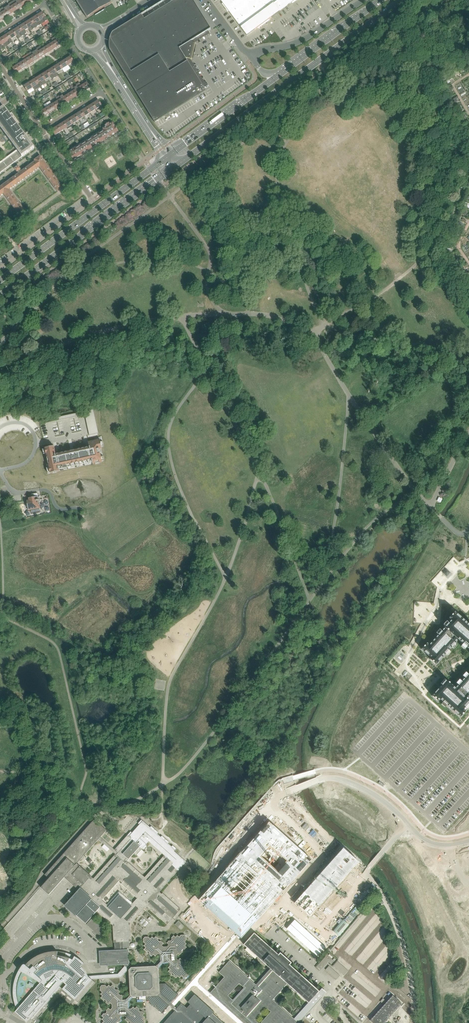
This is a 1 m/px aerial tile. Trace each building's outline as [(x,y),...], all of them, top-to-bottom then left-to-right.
[(19,0),(14,0),(12,2),(17,10),(23,6),(19,0)] [(94,14),(105,7),(107,5),(108,5),(111,3),(112,3),(110,0),(76,0),(82,9),(84,13),(87,18),(88,17),(91,16),(90,16),(91,15),(94,14)] [(109,44),(109,47),(110,50),(155,122),(206,91),(203,87),(186,58),(190,59),(191,59),(192,58),(195,45),(195,43),(194,43),(192,43),(191,42),(190,42),(207,31),(208,30),(211,29),(207,22),(206,21),(193,0),(174,0),(173,1),(172,2),(171,2),(144,19),(141,14),(138,16),(136,17),(117,29),(112,32),(111,35),(110,38),(109,41),(109,44)] [(255,0),(221,0),(247,35),(269,19),(255,0)] [(269,19),(276,14),(295,0),(255,0),(269,19)] [(11,14),(17,10),(12,2),(6,5),(11,14)] [(5,18),(11,14),(6,5),(0,9),(5,18)] [(43,12),(37,15),(42,24),(48,20),(43,12)] [(37,15),(31,19),(36,27),(42,24),(37,15)] [(31,19),(25,23),(28,28),(30,31),(36,27),(31,19)] [(25,23),(19,26),(24,35),(25,36),(28,35),(25,30),(28,28),(25,23)] [(13,30),(16,35),(18,39),(24,35),(19,26),(13,30)] [(13,30),(7,34),(11,39),(16,35),(13,30)] [(7,34),(1,38),(5,43),(7,46),(13,42),(11,39),(7,34)] [(52,39),(53,42),(57,47),(63,43),(57,35),(52,39)] [(51,51),(57,47),(53,42),(48,45),(51,51)] [(48,45),(42,49),(45,54),(51,51),(48,45)] [(40,47),(34,50),(39,58),(45,54),(42,49),(40,47)] [(34,50),(28,54),(30,57),(33,62),(34,62),(36,60),(39,58),(34,50)] [(28,54),(23,58),(24,60),(27,66),(28,66),(28,65),(33,62),(30,57),(28,54)] [(71,56),(65,60),(68,65),(74,61),(71,56)] [(24,60),(18,64),(21,69),(22,69),(25,67),(27,66),(24,60)] [(65,60),(59,63),(62,69),(65,72),(70,69),(68,65),(65,60)] [(59,63),(53,67),(56,72),(62,69),(59,63)] [(16,73),(21,69),(18,64),(12,68),(16,73)] [(47,71),(51,76),(52,79),(58,75),(56,72),(53,67),(47,71)] [(47,71),(41,75),(45,80),(51,76),(47,71)] [(41,75),(35,78),(41,87),(47,83),(45,80),(41,75)] [(41,87),(35,78),(29,82),(33,87),(35,90),(41,87)] [(27,91),(33,87),(29,82),(24,86),(27,91)] [(85,91),(91,87),(87,82),(81,86),(85,91)] [(74,86),(73,86),(79,95),(85,91),(81,86),(79,83),(74,86)] [(73,91),(70,93),(73,98),(79,95),(73,86),(74,86),(73,85),(72,85),(71,86),(70,86),(73,91)] [(64,97),(67,102),(73,98),(70,93),(64,97)] [(61,106),(67,102),(64,97),(62,94),(56,97),(58,101),(61,106)] [(101,111),(104,109),(99,100),(93,104),(96,109),(99,107),(101,110),(101,111)] [(46,108),(49,113),(55,110),(52,104),(50,101),(44,105),(46,108)] [(58,101),(52,104),(55,110),(61,106),(58,101)] [(93,104),(87,107),(90,112),(96,109),(93,104)] [(34,148),(4,107),(0,110),(0,173),(34,148)] [(87,107),(81,111),(84,116),(90,112),(87,107)] [(46,108),(40,112),(43,117),(49,113),(46,108)] [(81,111),(75,115),(78,120),(84,116),(81,111)] [(75,115),(69,119),(72,124),(78,120),(75,115)] [(70,125),(72,124),(69,119),(63,122),(68,129),(71,127),(70,125)] [(63,122),(57,126),(61,131),(64,129),(67,134),(68,133),(70,132),(68,129),(63,122)] [(104,130),(103,130),(108,138),(118,131),(115,126),(112,122),(110,124),(109,123),(105,125),(106,127),(103,128),(104,130)] [(55,135),(61,131),(57,126),(51,130),(55,135)] [(97,145),(108,138),(103,130),(92,137),(97,145)] [(92,137),(80,145),(85,152),(97,145),(92,137)] [(73,160),(85,152),(80,145),(74,149),(74,148),(68,152),(69,152),(70,154),(70,155),(73,160)] [(3,194),(22,218),(27,214),(9,189),(39,167),(58,192),(63,187),(40,155),(34,160),(30,163),(31,164),(21,171),(20,170),(21,169),(18,165),(14,168),(17,172),(18,171),(19,173),(0,187),(0,196),(3,194)] [(93,409),(58,417),(59,420),(85,414),(94,412),(93,409)] [(45,449),(43,449),(44,454),(46,454),(47,459),(46,459),(47,462),(48,462),(49,467),(47,468),(48,473),(50,472),(50,473),(52,473),(53,473),(57,472),(59,471),(59,469),(63,468),(63,467),(67,466),(71,465),(71,467),(80,465),(80,463),(83,462),(84,462),(88,461),(88,463),(92,462),(93,464),(95,463),(95,464),(100,463),(100,462),(102,462),(102,461),(104,461),(103,456),(101,456),(99,449),(102,448),(101,446),(104,446),(103,441),(100,442),(100,439),(88,441),(89,444),(89,447),(87,447),(74,450),(71,451),(58,453),(56,454),(55,452),(54,446),(52,446),(47,447),(45,448),(45,449)] [(28,494),(29,498),(28,498),(29,500),(27,500),(27,502),(25,502),(26,507),(28,506),(28,510),(40,508),(40,504),(39,500),(38,496),(34,497),(34,494),(28,494)] [(449,650),(452,647),(454,649),(457,645),(455,643),(458,640),(463,644),(461,646),(465,649),(467,647),(468,649),(468,623),(468,624),(455,612),(449,618),(451,620),(449,623),(446,621),(443,625),(445,627),(442,631),(439,629),(436,633),(438,635),(429,645),(427,643),(421,649),(431,658),(430,659),(436,665),(445,654),(448,656),(451,652),(449,650)] [(468,674),(466,672),(462,676),(465,678),(462,681),(459,679),(456,683),(458,685),(455,688),(452,686),(452,685),(446,680),(446,681),(444,679),(440,684),(442,685),(432,696),(438,701),(440,699),(443,702),(441,704),(445,707),(447,705),(460,717),(468,708),(468,700),(468,673),(468,674)] [(127,835),(118,846),(115,849),(101,837),(100,837),(107,830),(94,819),(45,875),(49,878),(41,887),(49,894),(64,877),(79,890),(80,889),(66,906),(75,914),(76,913),(78,914),(77,915),(86,923),(97,911),(113,925),(114,942),(115,950),(115,961),(128,960),(127,950),(124,951),(124,948),(130,948),(129,942),(131,941),(131,936),(131,932),(130,924),(143,910),(146,906),(150,910),(160,918),(167,924),(181,909),(163,893),(162,894),(159,892),(168,882),(167,882),(174,875),(178,870),(186,862),(174,851),(176,848),(173,845),(172,846),(168,843),(169,842),(162,836),(161,837),(157,834),(159,832),(151,826),(150,827),(141,819),(138,823),(140,824),(132,833),(131,831),(127,835)] [(170,820),(161,832),(184,851),(194,839),(170,820)] [(269,821),(198,900),(241,939),(313,860),(269,821)] [(344,847),(294,902),(310,916),(359,862),(344,847)] [(143,917),(139,922),(145,927),(149,922),(143,917)] [(254,933),(244,944),(271,969),(287,983),(308,1002),(309,1003),(319,991),(290,965),(292,962),(280,952),(278,954),(254,933)] [(317,936),(307,934),(305,943),(316,945),(317,936)] [(145,1021),(143,1019),(145,1017),(143,1015),(145,1013),(142,1011),(140,1011),(139,1010),(139,1008),(137,1006),(135,1008),(133,1007),(132,1009),(129,1009),(128,1001),(133,996),(133,997),(146,996),(147,999),(162,1013),(169,1005),(171,1003),(173,1000),(174,999),(178,994),(165,982),(164,982),(159,982),(158,968),(162,963),(170,963),(170,966),(168,968),(170,969),(168,971),(171,973),(173,973),(174,974),(174,976),(176,978),(178,976),(180,978),(181,976),(183,978),(187,977),(188,976),(188,972),(186,970),(188,968),(186,967),(188,965),(186,963),(184,963),(182,962),(182,960),(180,958),(178,960),(177,958),(176,955),(178,953),(180,955),(182,952),(182,950),(183,949),(185,949),(187,947),(185,945),(187,943),(185,942),(186,940),(186,937),(186,936),(185,935),(184,935),(181,935),(179,937),(177,935),(176,937),(174,935),(172,938),(172,940),(171,941),(169,941),(167,943),(169,945),(167,946),(164,947),(162,945),(163,943),(161,941),(159,941),(158,940),(158,938),(156,936),(154,938),(152,937),(150,938),(148,937),(145,937),(143,939),(144,942),(146,944),(144,946),(146,948),(144,949),(146,951),(148,951),(149,952),(149,954),(152,956),(153,954),(155,956),(157,954),(160,954),(160,961),(156,966),(152,966),(131,967),(131,968),(126,963),(128,963),(128,960),(115,961),(116,964),(122,963),(125,966),(118,974),(88,976),(92,979),(122,977),(129,969),(129,970),(130,994),(131,995),(126,1000),(119,1000),(119,997),(120,995),(119,993),(120,991),(118,989),(116,990),(115,989),(115,987),(113,985),(111,986),(109,985),(107,987),(105,985),(102,985),(100,987),(100,990),(102,992),(101,994),(103,996),(101,998),(103,1000),(105,1000),(106,1001),(106,1003),(109,1005),(110,1003),(112,1004),(112,1008),(111,1010),(109,1008),(107,1010),(107,1012),(106,1013),(104,1013),(102,1016),(104,1017),(102,1019),(104,1021),(102,1022),(117,1022),(118,1022),(120,1022),(122,1020),(120,1018),(121,1016),(125,1016),(127,1018),(125,1019),(127,1021),(129,1021),(131,1022),(145,1022),(145,1021)] [(115,961),(115,949),(99,950),(100,964),(116,964),(115,961)] [(95,982),(92,979),(88,976),(86,971),(84,969),(81,966),(84,963),(81,960),(78,958),(75,956),(71,955),(68,953),(66,953),(63,952),(59,951),(55,951),(51,951),(48,952),(44,953),(41,954),(37,956),(34,957),(31,960),(28,962),(26,965),(25,964),(24,964),(23,964),(23,965),(19,970),(21,971),(19,975),(17,979),(16,983),(16,987),(15,991),(15,995),(15,996),(19,999),(15,1004),(15,1005),(16,1006),(16,1007),(17,1009),(15,1012),(28,1022),(31,1019),(32,1020),(61,987),(78,1002),(95,982)] [(326,956),(316,967),(320,970),(329,960),(326,956)] [(299,1022),(324,995),(325,994),(321,990),(319,991),(309,1003),(308,1002),(294,1018),(273,999),(287,983),(271,969),(270,969),(260,980),(256,985),(231,962),(229,961),(219,972),(224,977),(217,986),(214,988),(210,993),(214,996),(244,1022),(258,1022),(255,1020),(266,1007),(271,1011),(261,1022),(299,1022)] [(337,961),(333,965),(344,975),(348,971),(337,961)] [(329,966),(326,970),(336,979),(340,975),(329,966)] [(212,1013),(214,1011),(195,994),(188,1002),(190,1004),(187,1008),(181,1003),(179,1006),(177,1009),(171,1003),(169,1005),(175,1011),(174,1012),(164,1022),(223,1022),(212,1013)] [(370,1020),(373,1022),(384,1022),(402,1003),(397,999),(394,996),(393,995),(370,1020)]
